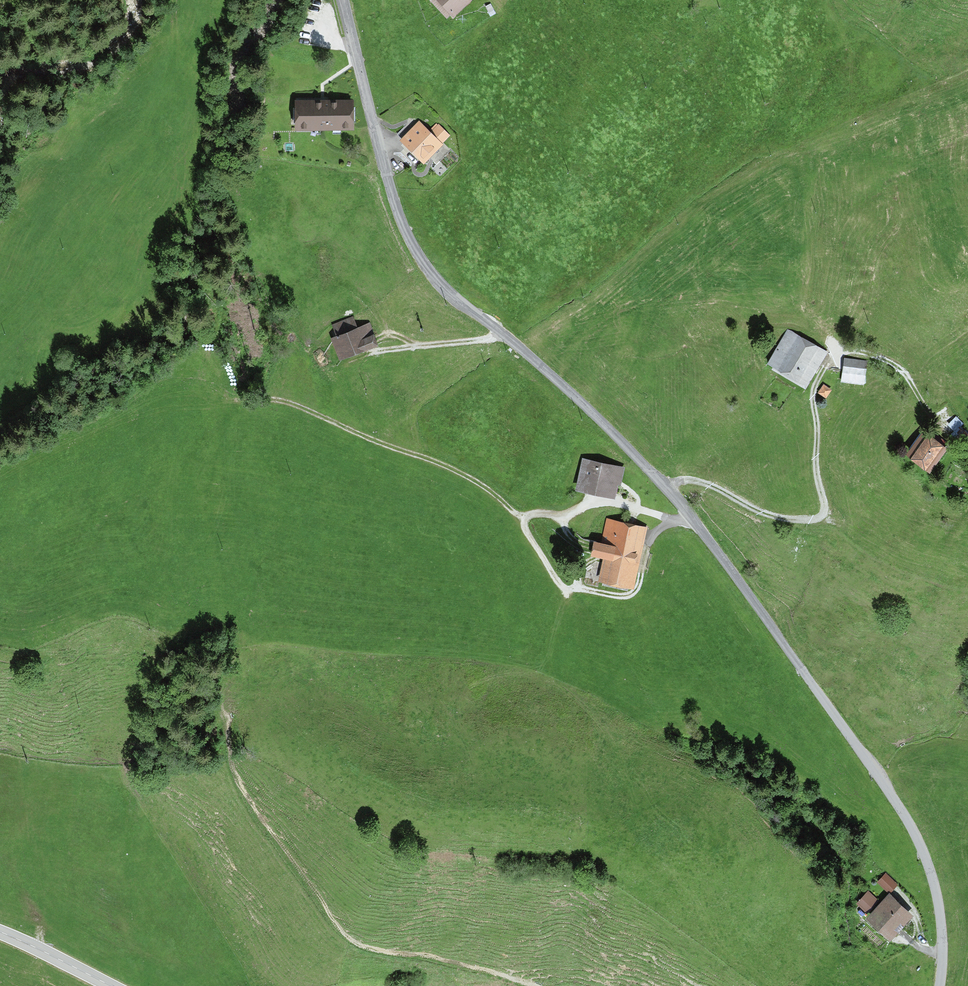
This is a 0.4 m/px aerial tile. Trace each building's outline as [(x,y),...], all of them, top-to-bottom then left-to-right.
[(457,19),(478,0),(440,0),(457,19)] [(356,101),(300,101),(299,129),(356,129),(356,101)] [(432,133),(421,123),(403,141),(427,163),(451,138),(439,126),(432,133)] [(337,334),(358,326),(354,315),(333,323),(337,334)] [(370,324),(333,339),(342,360),(378,345),(370,324)] [(827,355),(788,334),(771,367),(811,387),(827,355)] [(869,361),(847,359),(845,385),(867,386),(869,361)] [(833,392),(825,386),(820,394),(828,400),(833,392)] [(963,424),(956,417),(947,426),(953,432),(951,434),(959,443),(967,434),(961,427),(963,424)] [(948,449),(923,432),(905,457),(930,474),(948,449)] [(625,469),(585,461),(579,492),(619,500),(625,469)] [(649,528),(608,520),(604,543),(599,542),(595,558),(606,560),(601,581),(637,589),(649,528)] [(887,871),(878,880),(890,891),(899,882),(887,871)] [(857,902),(868,912),(880,898),(869,888),(857,902)] [(871,917),(891,934),(910,913),(890,896),(871,917)]
